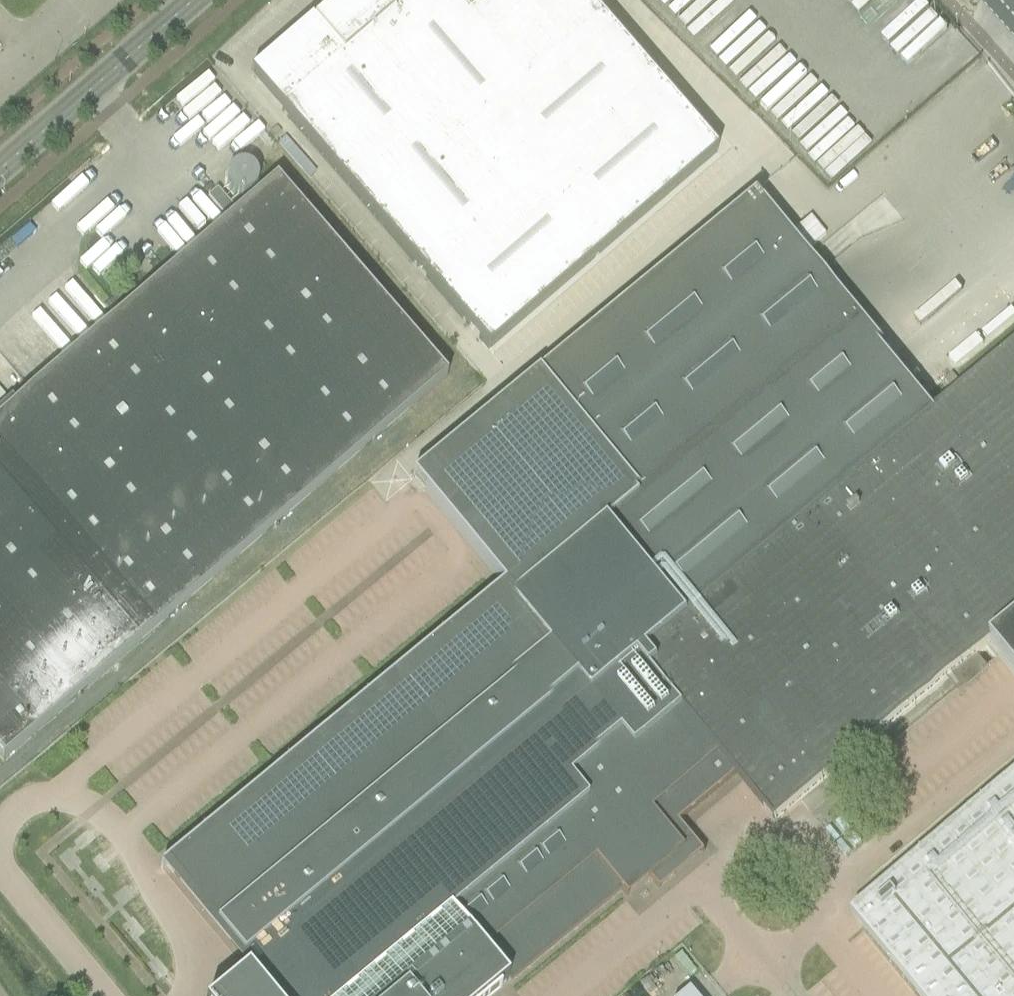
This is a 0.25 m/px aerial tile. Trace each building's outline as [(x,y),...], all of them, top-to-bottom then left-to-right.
[(468,19),(451,0),(342,0),(313,25),(310,23),(250,75),(280,111),(488,351),(716,153),(584,0),(490,0),(476,12),(468,19)] [(30,393),(0,418),(0,757),(3,761),(446,378),(276,180),(30,393)] [(159,869),(161,871),(166,866),(254,973),(249,978),(247,975),(221,995),(489,995),(618,889),(621,887),(641,870),(648,877),(650,876),(682,849),(676,841),(688,832),(679,822),(736,775),(742,782),(775,821),(799,801),(879,735),(939,686),(988,646),(998,659),(1013,679),(1013,351),(936,415),(922,399),(754,195),(412,477),(502,586),(165,865),(162,867),(159,869)] [(904,750),(919,738),(917,735),(932,723),(926,716),(896,740),(904,750)] [(877,894),(876,895),(853,914),(864,926),(921,995),(1013,995),(1013,781),(877,894)]
